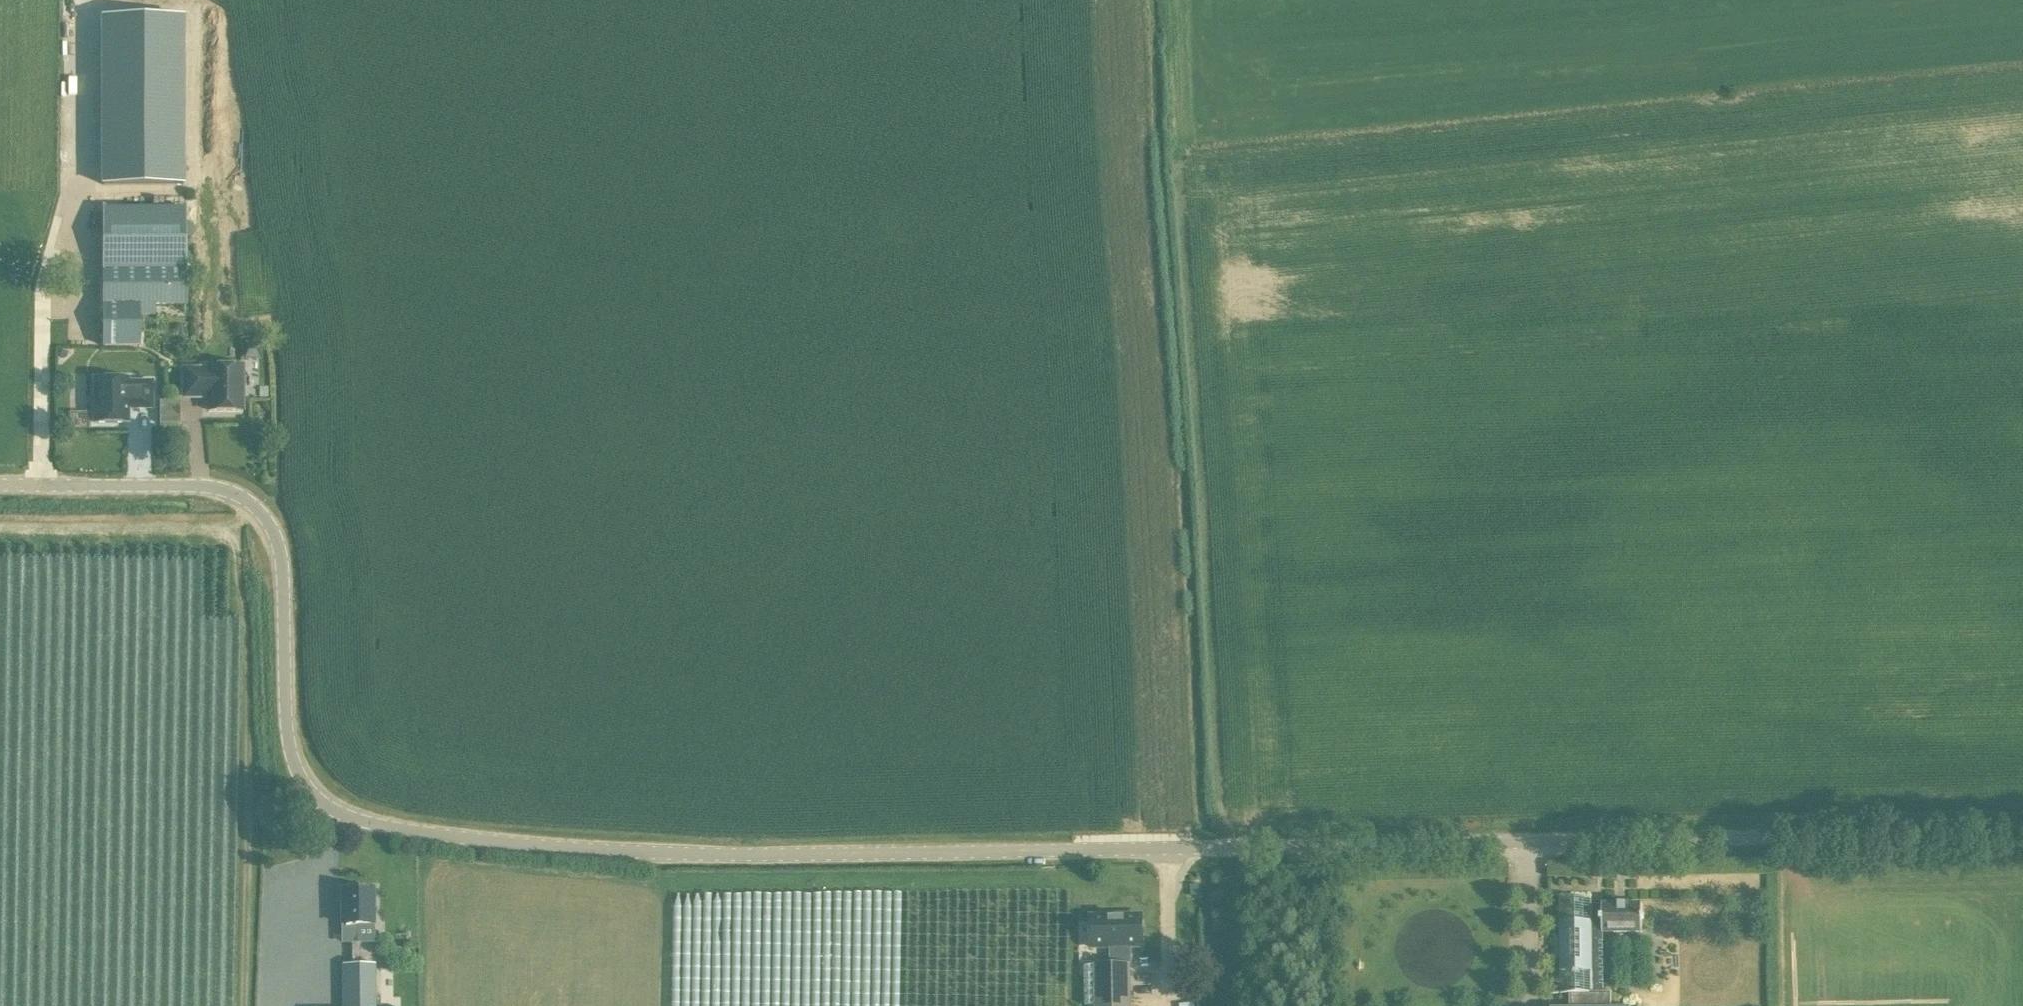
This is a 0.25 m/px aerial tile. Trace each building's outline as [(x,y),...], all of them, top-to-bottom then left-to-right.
[(103,16),(101,184),(183,186),(186,17),(103,16)] [(185,209),(103,209),(103,346),(139,346),(139,305),(185,305),(185,209)] [(209,369),(184,369),(184,396),(200,396),(200,394),(209,394),(209,411),(242,410),(242,365),(209,366),(209,369)] [(128,378),(95,378),(95,423),(128,422),(128,408),(128,406),(136,406),(136,408),(153,408),(153,381),(128,381),(128,378)] [(182,420),(180,400),(161,401),(162,421),(182,420)] [(343,925),(343,942),(357,942),(357,925),(373,924),(372,890),(368,890),(368,887),(358,888),(358,891),(342,891),(343,925)] [(1611,992),(1604,992),(1603,932),(1642,932),(1642,919),(1644,920),(1644,915),(1642,915),(1642,903),(1601,903),(1601,905),(1591,905),(1591,899),(1559,900),(1560,921),(1559,921),(1560,994),(1569,994),(1570,1005),(1611,1005),(1611,992)] [(1130,946),(1141,946),(1140,914),(1090,915),(1091,947),(1111,947),(1111,962),(1095,963),(1095,1005),(1131,1005),(1130,946)] [(376,964),(344,965),(345,1005),(377,1005),(376,964)]
